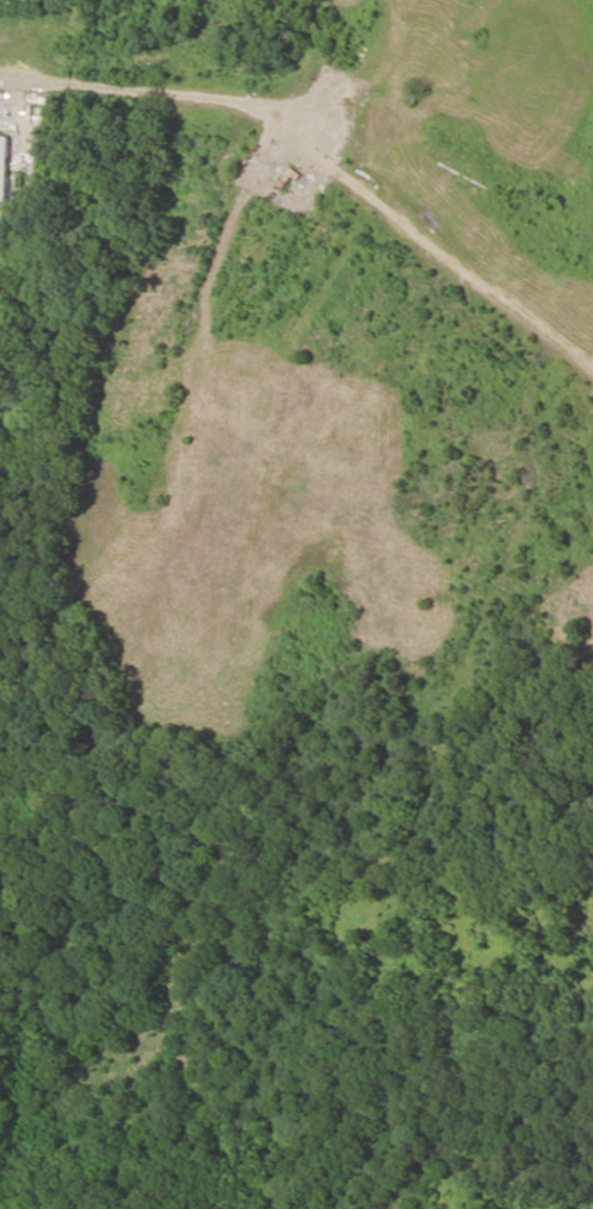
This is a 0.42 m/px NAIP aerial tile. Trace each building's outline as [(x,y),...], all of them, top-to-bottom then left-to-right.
[(6,239),(8,136),(0,136),(0,239),(6,239)]
